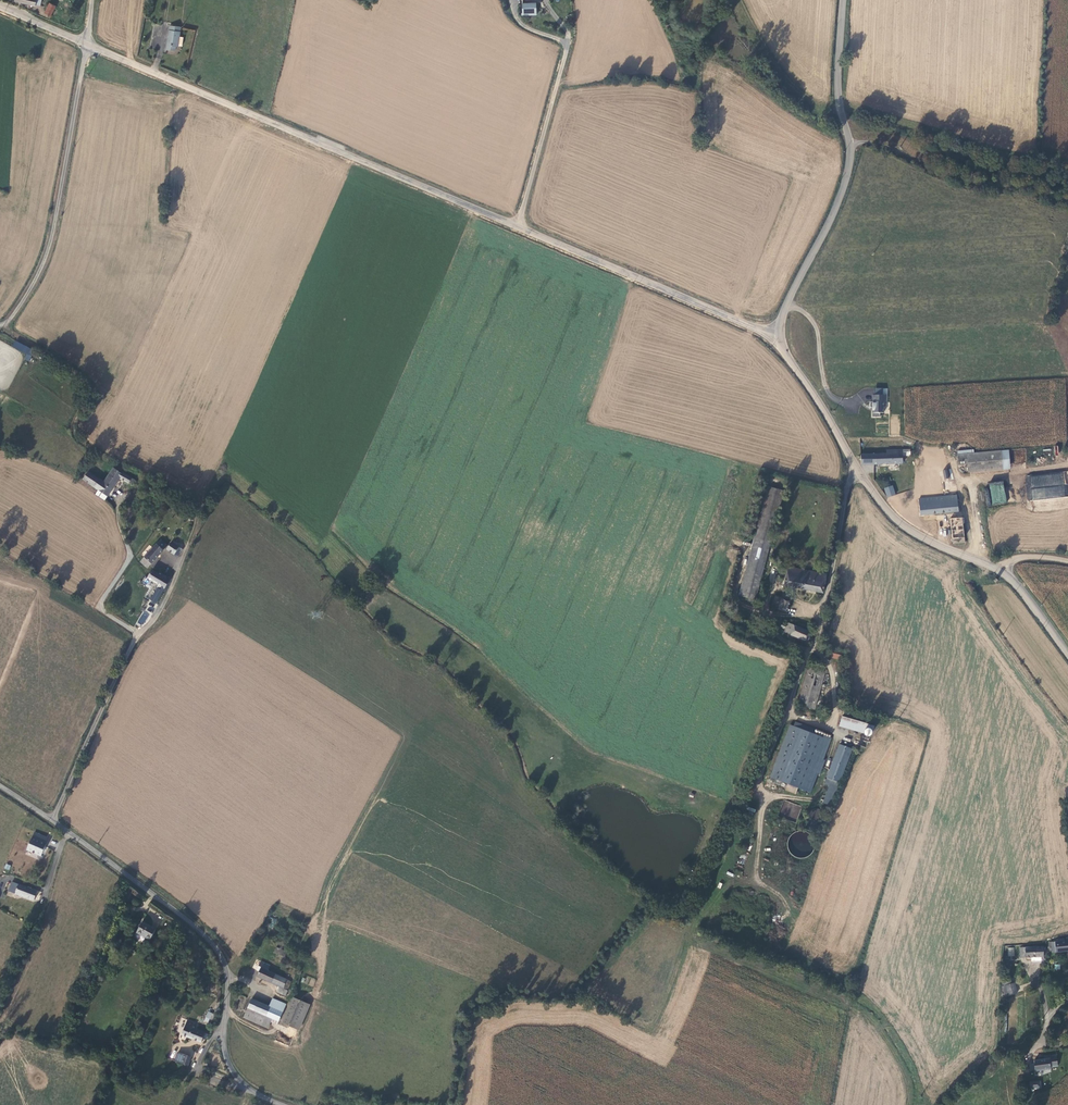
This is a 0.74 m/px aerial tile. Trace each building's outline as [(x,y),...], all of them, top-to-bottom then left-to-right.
[(44,14),(51,17),(57,6),(49,3),(44,14)] [(537,3),(522,3),(523,13),(522,14),(522,17),(537,16),(537,3)] [(178,48),(178,46),(179,37),(181,28),(169,26),(166,50),(175,52),(176,48),(178,48)] [(15,341),(12,347),(26,354),(24,359),(29,361),(34,350),(15,341)] [(887,388),(873,388),(872,416),(880,416),(880,413),(886,413),(887,388)] [(862,465),(903,464),(903,456),(903,450),(886,450),(887,454),(861,454),(862,465)] [(945,450),(929,452),(932,472),(946,470),(949,470),(945,450)] [(1009,450),(1002,451),(1004,471),(1011,470),(1009,450)] [(958,455),(959,466),(968,465),(969,474),(1004,471),(1002,451),(967,454),(958,455)] [(932,472),(929,452),(923,453),(926,473),(932,472)] [(87,472),(82,480),(96,490),(107,497),(120,479),(128,485),(129,483),(133,484),(135,480),(122,472),(122,473),(113,468),(103,483),(87,472)] [(946,470),(932,472),(936,495),(943,494),(940,480),(939,476),(944,476),(945,479),(947,478),(946,470)] [(1028,501),(1067,496),(1067,477),(1067,471),(1025,476),(1028,501)] [(953,497),(947,478),(945,479),(944,476),(939,476),(940,480),(943,494),(943,497),(953,497)] [(1003,480),(989,483),(993,505),(1007,502),(1003,480)] [(755,601),(784,491),(767,486),(738,597),(755,601)] [(884,489),(888,498),(896,496),(893,486),(884,489)] [(943,497),(920,500),(920,504),(921,515),(958,512),(959,515),(953,516),(954,519),(951,520),(954,545),(966,543),(962,508),(958,508),(958,496),(953,497),(943,497)] [(147,569),(168,546),(161,540),(140,562),(147,569)] [(166,550),(178,557),(183,550),(171,542),(166,550)] [(784,587),(823,594),(826,575),(788,568),(784,587)] [(159,587),(158,589),(163,593),(170,579),(161,574),(160,575),(152,570),(147,579),(159,587)] [(787,613),(793,595),(784,592),(782,598),(775,596),(771,608),(787,613)] [(144,610),(136,624),(142,627),(149,613),(144,610)] [(785,630),(783,633),(801,640),(808,644),(813,633),(787,621),(786,624),(781,622),(779,627),(785,630)] [(801,640),(783,633),(782,636),(799,644),(801,640)] [(843,651),(831,650),(830,658),(842,660),(843,651)] [(815,709),(825,671),(808,667),(798,704),(815,709)] [(824,716),(816,713),(813,720),(822,723),(824,716)] [(840,725),(864,732),(864,731),(865,730),(866,729),(867,728),(869,728),(870,728),(874,730),(875,725),(843,716),(840,725)] [(824,759),(832,737),(824,734),(824,736),(811,731),(812,727),(795,721),(794,725),(790,724),(769,776),(787,783),(785,790),(796,794),(799,788),(811,793),(819,773),(820,774),(826,760),(824,759)] [(823,802),(830,805),(852,748),(839,743),(826,777),(827,777),(825,784),(829,786),(823,802)] [(802,807),(784,800),(778,816),(796,823),(802,807)] [(42,857),(48,842),(46,841),(48,837),(35,831),(27,851),(42,857)] [(803,831),(800,831),(796,832),(793,834),(791,837),(789,840),(788,844),(788,847),(789,851),(792,854),(795,856),(798,858),(802,858),(806,858),(809,856),(812,853),(814,849),(815,846),(815,843),(814,840),(813,838),(811,835),(809,833),(806,832),(803,831)] [(12,881),(8,891),(35,900),(39,890),(12,881)] [(156,929),(142,921),(135,933),(150,941),(156,929)] [(1067,951),(1067,940),(1054,941),(1054,947),(1051,948),(1051,952),(1067,951)] [(1042,956),(1042,947),(1018,947),(1018,953),(1018,957),(1042,956)] [(255,976),(275,985),(285,990),(289,982),(259,967),(255,976)] [(1004,985),(1006,996),(1015,993),(1013,983),(1004,985)] [(284,997),(285,990),(275,985),(273,993),(284,997)] [(267,1007),(280,1012),(284,1004),(270,999),(267,1007)] [(291,999),(282,1023),(296,1028),(305,1003),(291,999)] [(249,1000),(245,1009),(264,1016),(267,1007),(249,1000)] [(280,1012),(267,1007),(264,1016),(270,1019),(277,1022),(280,1012)] [(270,1019),(264,1016),(245,1009),(244,1008),(240,1019),(266,1029),(270,1019)] [(208,1011),(204,1021),(208,1023),(210,1019),(212,1019),(214,1014),(208,1011)] [(195,1021),(187,1018),(181,1035),(201,1043),(203,1039),(206,1040),(208,1034),(193,1028),(195,1021)] [(177,1052),(174,1062),(188,1066),(191,1056),(177,1052)] [(1034,1065),(1032,1066),(1034,1072),(1051,1069),(1051,1068),(1058,1067),(1056,1054),(1044,1056),(1044,1059),(1033,1060),(1034,1065)]
